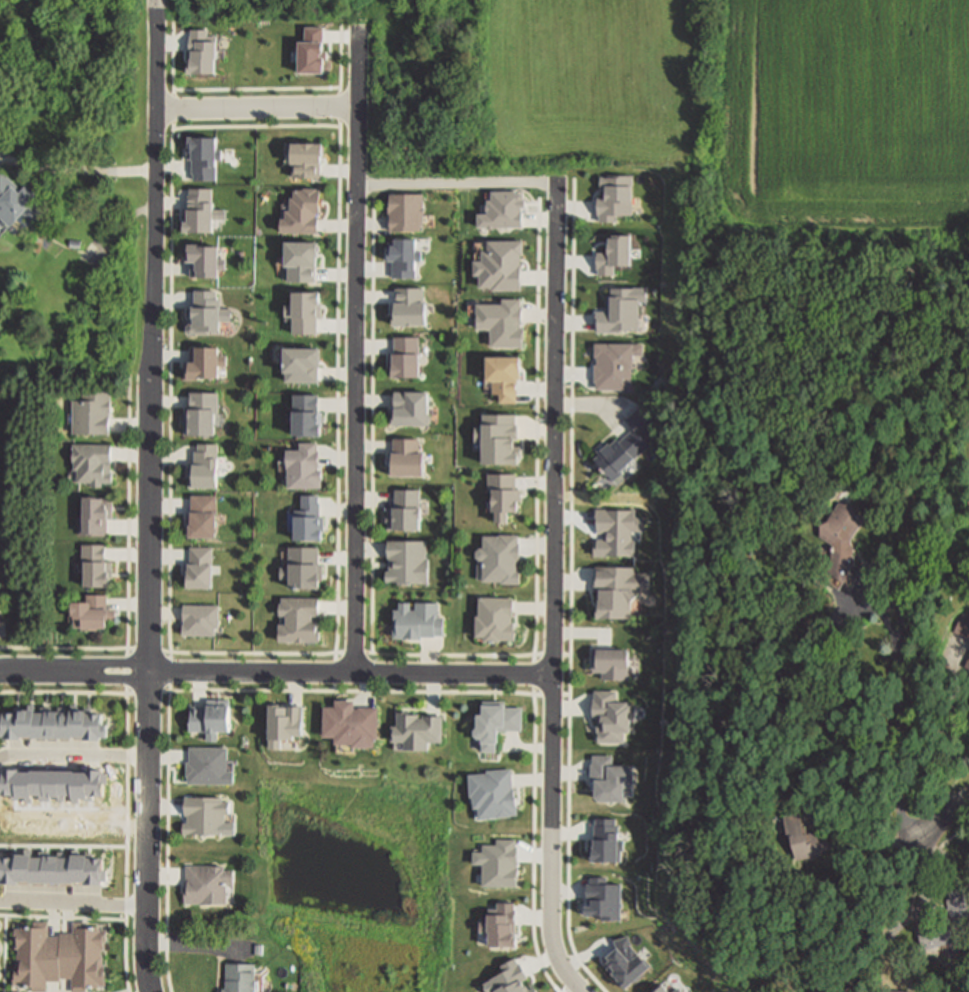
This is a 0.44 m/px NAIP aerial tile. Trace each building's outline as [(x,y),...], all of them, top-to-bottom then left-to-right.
[(306,28),(306,41),(301,42),(300,75),(325,74),(325,29),(306,28)] [(192,32),(191,75),(218,75),(217,61),(219,58),(218,37),(210,36),(209,31),(192,32)] [(191,139),(190,162),(195,163),(197,181),(220,181),(219,161),(225,160),(224,151),(218,149),(218,139),(191,139)] [(286,144),(285,164),(297,166),(295,182),(325,179),(325,143),(286,144)] [(1,216),(0,217),(0,170),(2,168),(24,188),(26,186),(38,196),(33,201),(50,216),(38,230),(25,218),(15,228),(1,216)] [(634,177),(598,177),(598,223),(623,223),(623,214),(634,214),(634,177)] [(190,190),(188,222),(185,222),(185,234),(217,233),(217,222),(233,220),(230,209),(218,211),(215,189),(190,190)] [(297,190),(322,191),(323,237),(283,232),(283,219),(287,217),(288,209),(297,190)] [(488,215),(481,216),(481,228),(524,229),(524,210),(527,208),(526,199),(518,192),(493,191),(492,202),(488,202),(488,215)] [(390,195),(392,235),(427,233),(428,194),(390,195)] [(631,236),(608,236),(608,256),(597,256),(597,277),(619,277),(619,267),(631,267),(631,236)] [(391,241),(391,278),(420,278),(420,239),(391,241)] [(286,242),(288,280),(320,283),(322,241),(286,242)] [(217,246),(216,277),(190,277),(190,262),(185,262),(185,245),(185,243),(197,243),(197,246),(217,246)] [(396,289),(395,328),(427,326),(427,289),(396,289)] [(641,289),(608,289),(608,311),(597,311),(597,334),(641,334),(641,289)] [(190,306),(193,306),(193,290),(219,290),(219,333),(208,333),(208,334),(189,334),(185,330),(185,325),(188,322),(188,312),(190,312),(190,306)] [(295,295),(295,336),(323,335),(323,295),(307,294),(295,295)] [(479,305),(478,332),(492,332),(494,350),(525,351),(525,341),(529,330),(524,327),(524,300),(505,299),(504,305),(479,305)] [(397,339),(396,378),(424,382),(422,338),(397,339)] [(634,392),(634,355),(644,355),(644,345),(595,345),(595,392),(634,392)] [(225,356),(225,367),(217,367),(217,384),(194,383),(185,383),(185,365),(194,365),(194,347),(218,348),(217,356),(225,356)] [(285,349),(287,385),(324,384),(326,349),(285,349)] [(523,358),(489,358),(489,393),(499,393),(499,405),(523,405),(523,358)] [(189,439),(189,433),(183,433),(183,424),(181,424),(181,413),(183,413),(187,413),(188,392),(213,392),(217,392),(216,413),(213,413),(212,439),(189,439)] [(112,394),(112,407),(109,407),(109,417),(108,417),(107,437),(105,437),(70,436),(71,402),(80,402),(80,393),(106,394),(108,394),(110,394),(112,394)] [(425,393),(425,429),(399,429),(391,429),(391,410),(399,410),(399,407),(391,407),(391,393),(399,393),(425,393)] [(321,414),(321,437),(317,437),(317,440),(290,440),(291,396),(317,396),(317,414),(321,414)] [(643,402),(659,424),(644,436),(650,444),(631,458),(634,462),(612,479),(595,456),(598,454),(595,451),(600,447),(601,448),(609,442),(610,443),(618,438),(619,439),(634,428),(625,416),(643,402)] [(514,414),(514,425),(516,425),(516,438),(516,439),(520,438),(521,453),(517,454),(517,462),(485,463),(484,455),(484,440),(483,426),(483,416),(514,414)] [(391,440),(421,440),(424,479),(390,477),(390,455),(391,440)] [(215,444),(215,463),(214,490),(188,490),(189,463),(191,463),(192,443),(215,444)] [(315,443),(315,450),(317,450),(318,470),(320,469),(321,489),(319,489),(287,491),(285,452),(299,451),(299,444),(315,443)] [(111,461),(111,470),(110,470),(110,472),(112,472),(112,482),(110,482),(110,484),(101,484),(101,490),(89,490),(89,484),(75,484),(75,478),(74,478),(74,472),(72,472),(72,464),(70,464),(70,446),(72,446),(74,446),(75,446),(110,446),(110,461),(111,461)] [(514,474),(514,481),(515,481),(515,490),(520,490),(520,503),(515,503),(515,516),(514,516),(506,516),(506,527),(495,527),(495,516),(491,516),(491,497),(486,497),(486,474),(514,474)] [(417,492),(417,536),(391,536),(391,521),(384,521),(384,507),(392,507),(392,492),(417,492)] [(213,495),(213,541),(186,541),(186,522),(184,522),(185,498),(187,498),(187,495),(213,495)] [(320,511),(320,518),(322,518),(322,534),(319,534),(318,542),(292,542),(292,518),(300,518),(300,495),(319,495),(319,511),(320,511)] [(111,500),(111,520),(106,520),(105,538),(104,538),(80,538),(80,499),(104,499),(111,499),(111,500)] [(839,502),(849,503),(853,510),(866,518),(852,537),(852,552),(855,553),(855,563),(852,564),(850,582),(841,581),(829,571),(830,560),(832,560),(833,543),(821,534),(820,523),(829,520),(830,517),(839,502)] [(517,535),(517,571),(518,571),(519,571),(519,584),(518,584),(517,584),(481,584),(481,564),(480,564),(479,564),(478,563),(477,563),(476,562),(476,561),(475,561),(475,560),(474,559),(474,558),(474,557),(474,556),(474,555),(475,554),(475,553),(476,553),(476,552),(477,552),(477,551),(478,551),(479,551),(480,551),(481,551),(481,535),(517,535)] [(425,556),(425,574),(423,574),(423,584),(385,583),(383,583),(383,572),(386,572),(386,560),(383,560),(384,541),(386,541),(423,542),(423,556),(425,556)] [(111,564),(111,581),(108,581),(108,590),(81,590),(81,563),(81,544),(105,544),(105,564),(108,564),(111,564)] [(290,548),(291,568),(281,569),(281,581),(290,580),(291,589),(322,589),(322,581),(325,565),(320,565),(320,548),(304,548),(290,548)] [(215,587),(183,589),(184,563),(195,560),(194,550),(216,549),(215,587)] [(595,621),(632,621),(632,597),(652,597),(652,574),(641,574),(641,568),(595,567),(595,621)] [(105,596),(105,609),(114,609),(114,622),(105,622),(105,632),(89,632),(71,632),(71,619),(68,620),(68,607),(70,607),(70,605),(83,605),(83,596),(105,596)] [(512,640),(512,642),(498,643),(498,645),(482,645),(482,643),(482,640),(476,640),(473,640),(473,620),(475,620),(475,598),(511,598),(512,640)] [(276,627),(283,626),(283,619),(276,619),(276,617),(277,599),(278,599),(317,599),(317,617),(311,617),(311,627),(314,627),(317,627),(317,645),(314,645),(294,645),(293,645),(276,645),(276,638),(276,635),(276,627)] [(399,604),(399,612),(393,612),(393,625),(393,638),(423,640),(423,636),(446,637),(445,619),(441,618),(439,603),(418,604),(416,612),(412,612),(411,605),(399,604)] [(217,638),(183,637),(184,605),(221,606),(221,627),(217,628),(217,638)] [(836,611),(852,628),(838,641),(822,623),(836,611)] [(963,612),(968,614),(968,637),(956,631),(963,612)] [(630,682),(630,650),(593,650),(593,682),(630,682)] [(593,723),(598,723),(598,745),(626,745),(626,735),(634,735),(634,702),(618,702),(618,692),(593,692),(593,723)] [(229,702),(229,726),(229,737),(217,737),(217,745),(206,745),(206,735),(189,735),(188,735),(189,723),(190,706),(206,707),(206,702),(229,702)] [(322,740),(322,712),(322,710),(333,710),(333,702),(354,702),(354,709),(354,712),(357,712),(357,709),(375,709),(375,711),(375,740),(372,740),(372,748),(372,752),(351,752),(351,748),(333,748),(333,740),(322,740)] [(477,741),(485,741),(485,753),(502,753),(502,732),(524,733),(524,703),(487,703),(487,714),(477,714),(477,741)] [(269,751),(286,751),(286,740),(306,740),(306,705),(269,705),(269,751)] [(4,709),(104,710),(104,738),(4,737),(4,709)] [(440,719),(440,728),(440,744),(427,745),(427,754),(403,754),(402,745),(391,745),(391,728),(396,728),(396,720),(396,712),(418,712),(418,720),(421,720),(421,712),(440,712),(440,719)] [(614,756),(592,756),(592,803),(626,803),(626,793),(637,793),(637,768),(614,768),(614,756)] [(511,769),(515,815),(492,817),(479,818),(479,810),(474,811),(473,795),(470,795),(468,776),(471,775),(476,775),(488,774),(488,771),(511,769)] [(229,797),(228,817),(223,817),(223,821),(223,838),(180,837),(180,821),(183,821),(183,815),(182,815),(182,797),(184,797),(223,797),(229,797)] [(784,814),(802,811),(806,833),(819,831),(823,854),(797,859),(792,835),(788,836),(784,814)] [(1,855),(101,856),(101,884),(1,883),(1,855)] [(232,870),(232,886),(224,886),(224,907),(182,907),(182,866),(224,866),(224,870),(232,870)] [(968,892),(968,920),(954,945),(950,942),(923,950),(917,927),(937,923),(949,907),(947,899),(951,898),(949,891),(966,887),(968,892)] [(88,984),(88,989),(73,989),(73,976),(61,976),(61,978),(48,978),(48,989),(33,989),(33,984),(17,984),(17,981),(15,981),(15,960),(18,960),(18,946),(16,946),(16,937),(15,937),(15,925),(21,925),(21,921),(34,921),(34,918),(49,919),(48,932),(61,932),(61,930),(73,930),(73,920),(93,920),(93,922),(101,922),(101,926),(107,926),(107,939),(106,939),(106,947),(103,947),(103,953),(104,953),(103,963),(106,963),(106,969),(107,969),(107,983),(104,983),(100,983),(100,984),(88,984)] [(256,990),(256,991),(222,991),(222,988),(225,988),(226,978),(225,978),(226,962),(255,963),(254,972),(257,972),(257,979),(259,979),(259,990),(256,990)]
